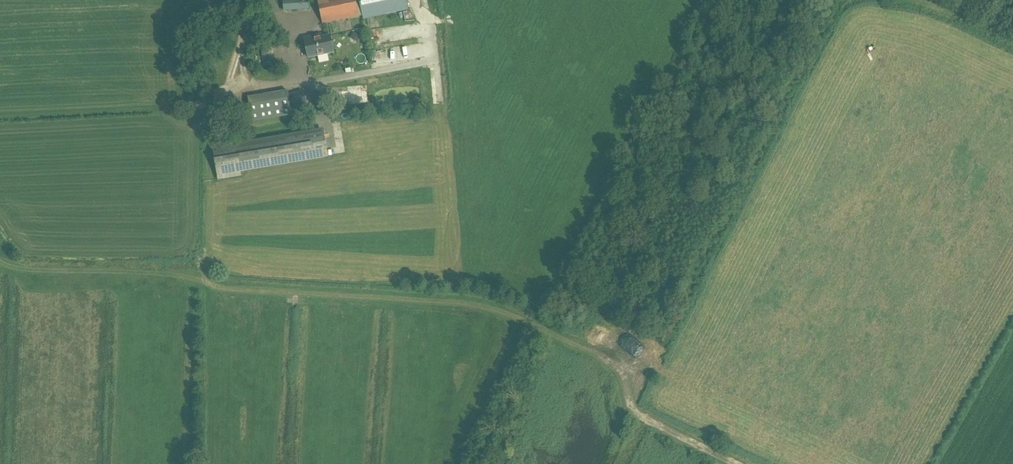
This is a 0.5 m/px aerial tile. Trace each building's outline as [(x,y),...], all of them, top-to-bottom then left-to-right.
[(284,10),(309,8),(308,0),(283,0),(284,10)] [(322,23),(359,15),(356,3),(360,2),(364,18),(408,9),(406,0),(318,0),(322,23)] [(330,35),(321,37),(321,34),(313,36),(313,39),(305,40),(309,57),(333,52),(330,35)] [(274,51),(262,52),(264,66),(275,65),(274,51)] [(208,77),(213,82),(224,71),(219,66),(208,77)] [(288,91),(248,97),(252,122),(292,116),(288,91)] [(304,92),(291,96),(295,109),(291,110),(292,114),(303,110),(301,105),(308,103),(304,92)] [(324,127),(213,146),(218,179),(241,176),(240,171),(329,156),(324,127)]
